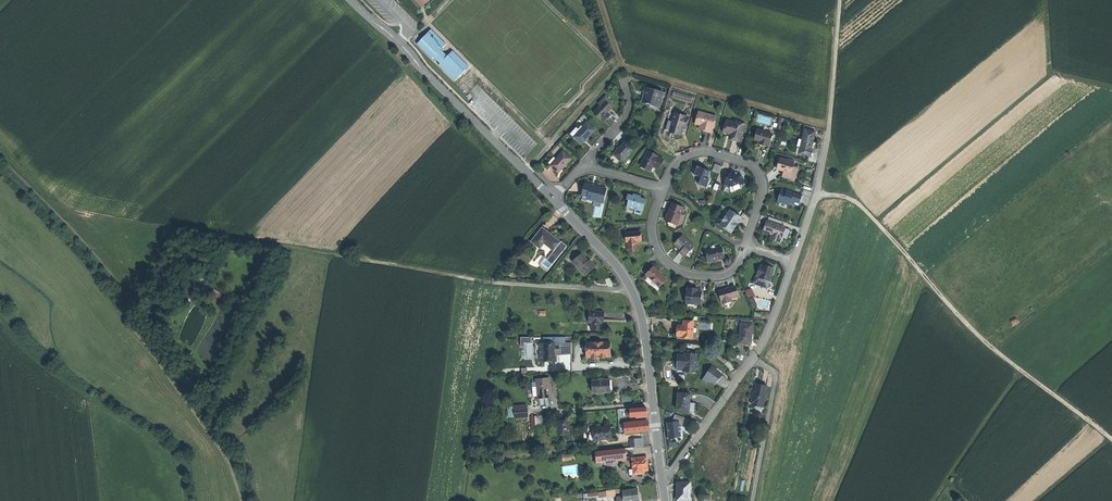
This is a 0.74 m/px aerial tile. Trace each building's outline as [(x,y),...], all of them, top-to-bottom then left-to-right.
[(430,32),(416,46),(431,61),(433,59),(439,66),(438,67),(454,83),(465,72),(449,56),(446,58),(440,52),(445,46),(430,32)] [(452,53),(449,56),(465,72),(468,69),(452,53)] [(651,90),(647,89),(645,96),(643,103),(655,106),(656,103),(661,104),(664,93),(651,89),(651,90)] [(607,97),(600,104),(602,106),(606,102),(610,106),(613,103),(607,97)] [(602,106),(595,113),(604,122),(611,115),(608,113),(610,111),(613,108),(610,106),(606,102),(602,106)] [(700,112),(698,120),(703,121),(701,125),(700,130),(706,132),(712,133),(713,129),(714,129),(717,117),(700,112)] [(676,113),(673,122),(670,132),(681,136),(682,132),(683,129),(685,129),(689,118),(687,117),(676,113)] [(789,130),(791,119),(780,117),(779,123),(775,122),(774,128),(789,130)] [(734,123),(728,121),(724,134),(731,136),(731,139),(736,141),(742,142),(747,126),(741,124),(734,122),(734,123)] [(581,130),(575,137),(582,144),(589,137),(596,129),(588,122),(581,130)] [(577,128),(571,134),(573,136),(575,137),(581,130),(580,129),(579,129),(577,128)] [(773,135),(759,131),(756,141),(761,143),(760,145),(764,146),(768,147),(769,145),(770,145),(773,135)] [(816,134),(806,131),(802,144),(801,149),(811,152),(812,150),(816,134)] [(620,148),(614,154),(622,162),(634,149),(626,142),(620,148)] [(811,152),(801,149),(800,155),(810,157),(811,154),(813,154),(814,151),(812,150),(811,152)] [(564,151),(557,159),(551,165),(559,172),(566,165),(572,158),(564,151)] [(664,160),(649,152),(641,166),(647,170),(649,165),(653,167),(659,170),(661,165),(664,160)] [(554,157),(548,163),(551,165),(557,159),(554,157)] [(794,164),(781,160),(778,170),(781,171),(784,172),(791,174),(793,169),(794,164)] [(725,161),(717,183),(722,184),(730,163),(725,161)] [(715,164),(712,171),(719,174),(722,167),(715,164)] [(702,169),(697,167),(694,175),(701,178),(698,185),(707,188),(710,181),(705,179),(706,176),(708,171),(702,169)] [(798,170),(793,169),(791,174),(784,172),(782,178),(795,182),(798,170)] [(734,175),(730,173),(728,177),(729,177),(729,178),(727,179),(724,186),(729,188),(731,191),(739,187),(740,186),(745,184),(743,180),(744,179),(742,175),(740,176),(738,175),(735,174),(734,175)] [(606,188),(585,183),(584,189),(583,195),(589,197),(593,198),(593,200),(603,202),(606,188)] [(787,192),(782,190),(780,196),(778,202),(780,202),(790,206),(790,204),(794,205),(795,202),(799,203),(802,197),(794,194),(794,193),(787,191),(787,192)] [(633,196),(628,194),(627,199),(630,200),(628,207),(635,210),(642,212),(644,206),(646,199),(641,198),(641,196),(634,194),(633,196)] [(684,208),(673,204),(669,212),(666,221),(672,223),(677,225),(681,215),(684,208)] [(727,210),(717,223),(720,225),(730,212),(727,210)] [(730,212),(720,225),(732,233),(735,228),(734,227),(737,223),(741,218),(742,218),(731,210),(730,212)] [(684,216),(681,215),(677,225),(672,223),(671,226),(678,228),(680,227),(684,216)] [(783,222),(769,217),(767,222),(781,227),(783,222)] [(781,227),(767,222),(765,227),(764,232),(772,235),(775,237),(773,241),(779,243),(781,239),(782,239),(785,229),(781,227)] [(542,228),(532,241),(540,248),(544,243),(554,251),(561,242),(550,234),(542,228)] [(640,232),(627,233),(629,250),(638,250),(637,242),(641,241),(641,237),(640,232)] [(682,236),(675,244),(679,248),(682,251),(680,253),(685,257),(694,247),(682,236)] [(579,237),(570,245),(575,250),(584,243),(579,237)] [(554,255),(550,260),(554,263),(565,250),(563,249),(567,244),(562,241),(561,242),(554,251),(553,252),(554,255)] [(722,249),(706,252),(709,264),(715,262),(715,261),(718,260),(724,259),(722,249)] [(582,254),(573,262),(583,273),(586,271),(589,273),(596,267),(592,263),(590,260),(588,262),(582,254)] [(546,257),(540,265),(548,271),(554,263),(550,260),(546,257)] [(759,277),(759,279),(770,282),(774,270),(763,266),(763,267),(761,267),(759,272),(761,273),(759,277)] [(654,267),(647,275),(659,287),(667,279),(660,273),(654,267)] [(759,279),(756,277),(753,285),(767,290),(770,282),(759,279)] [(753,287),(747,290),(750,298),(756,295),(753,287)] [(726,291),(719,293),(722,302),(723,302),(723,304),(732,301),(731,300),(738,298),(735,288),(726,291)] [(687,292),(686,304),(687,304),(699,305),(701,305),(702,293),(697,292),(693,292),(688,292),(687,292)] [(756,297),(751,299),(754,307),(759,305),(756,297)] [(604,312),(589,312),(589,323),(592,323),(591,331),(602,331),(602,323),(604,323),(604,318),(604,312)] [(685,326),(679,326),(679,336),(685,337),(685,338),(694,339),(695,321),(685,320),(685,326)] [(745,324),(742,324),(741,337),(741,343),(753,344),(753,334),(754,325),(745,324)] [(556,343),(544,343),(544,349),(544,360),(544,361),(556,361),(556,352),(556,343)] [(611,343),(586,343),(586,358),(596,358),(596,359),(599,359),(601,359),(601,358),(611,358),(611,343)] [(692,355),(686,354),(686,355),(686,369),(685,372),(697,372),(698,355),(692,355)] [(712,367),(702,380),(707,383),(709,381),(715,385),(718,380),(718,381),(720,379),(722,376),(715,370),(715,369),(712,367)] [(549,379),(536,380),(538,398),(551,397),(549,379)] [(610,379),(593,381),(594,394),(611,392),(611,386),(610,379)] [(756,385),(754,394),(754,397),(752,396),(751,403),(752,404),(753,405),(761,406),(761,402),(764,403),(767,387),(756,385)] [(693,394),(680,394),(679,410),(696,411),(696,408),(697,403),(692,403),(693,394)] [(527,408),(515,409),(515,416),(515,417),(527,416),(527,411),(527,408)] [(647,408),(630,409),(631,417),(648,416),(647,412),(647,408)] [(620,420),(627,419),(627,410),(619,411),(620,420)] [(685,418),(675,414),(673,422),(668,423),(669,437),(681,436),(680,425),(682,426),(684,421),(685,418)] [(548,415),(539,416),(540,428),(545,427),(545,420),(548,420),(548,415)] [(563,421),(556,422),(556,426),(557,435),(569,434),(568,426),(570,426),(570,421),(563,421)] [(649,424),(624,426),(625,434),(650,432),(649,424)] [(610,426),(593,428),(595,440),(603,439),(612,438),(610,426)] [(643,438),(635,439),(636,447),(644,446),(643,438)] [(626,448),(597,451),(597,460),(598,463),(600,462),(627,459),(626,448)] [(648,457),(633,459),(634,470),(634,475),(644,474),(644,473),(644,471),(646,471),(649,470),(648,464),(648,457)] [(691,482),(677,482),(677,489),(679,489),(679,494),(679,500),(683,500),(687,500),(691,500),(691,496),(691,482)] [(624,497),(624,500),(635,500),(640,500),(639,495),(639,489),(623,491),(624,497)] [(714,491),(704,490),(702,498),(713,499),(714,491)]
